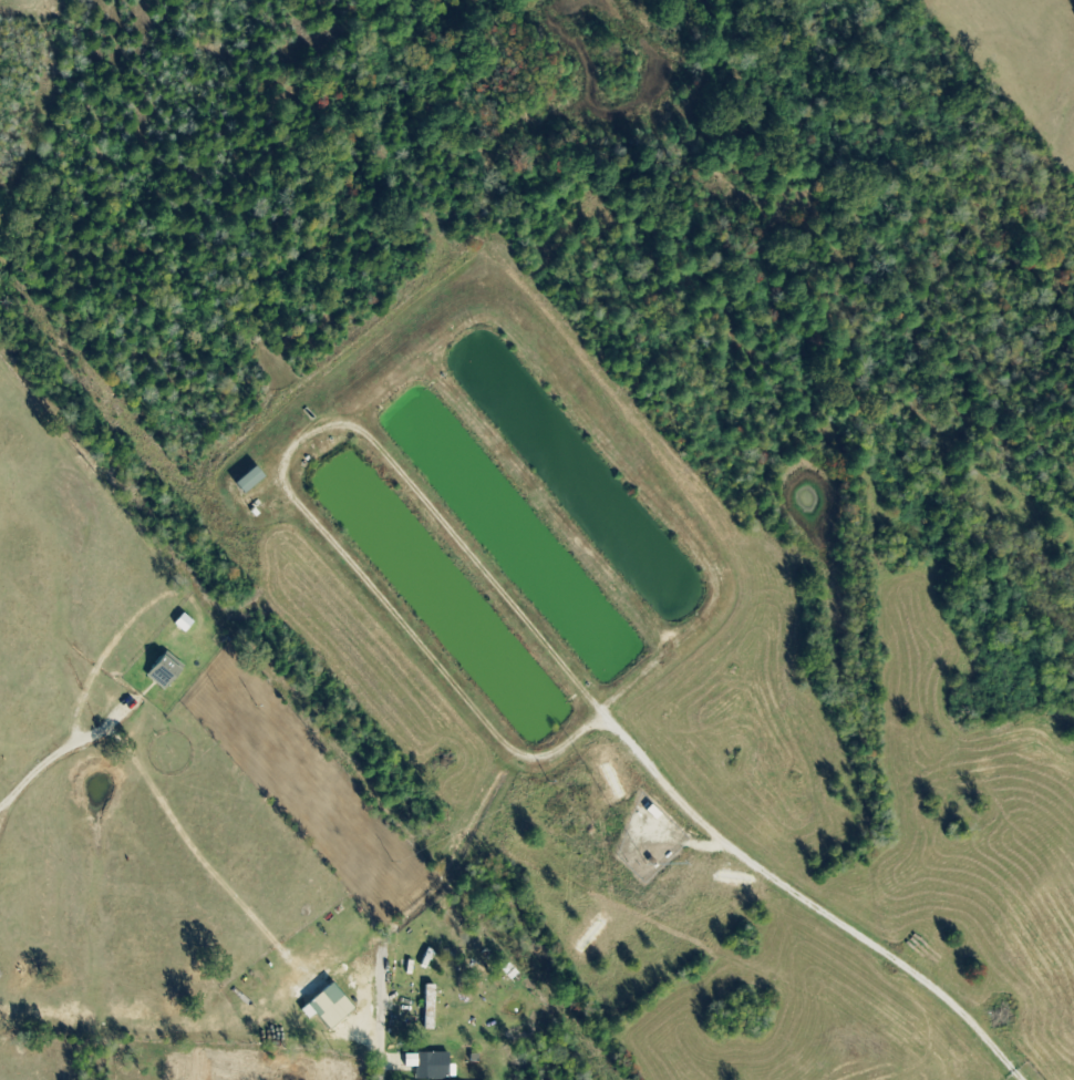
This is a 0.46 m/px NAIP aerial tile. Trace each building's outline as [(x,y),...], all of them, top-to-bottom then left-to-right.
[(141,664),(159,679),(179,655),(161,640),(141,664)] [(424,1029),(433,1029),(433,985),(424,985),(424,1029)] [(403,1054),(403,1072),(414,1072),(414,1079),(433,1079),(433,1054),(403,1054)]
